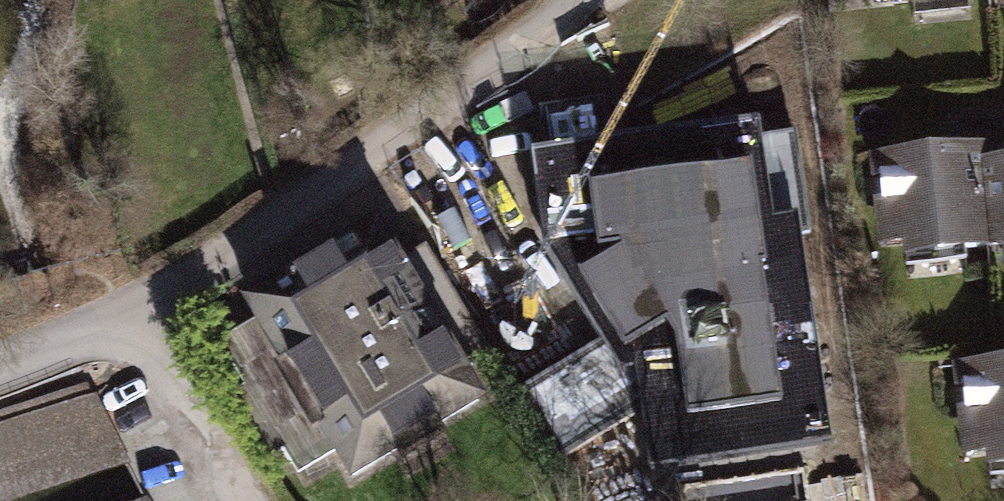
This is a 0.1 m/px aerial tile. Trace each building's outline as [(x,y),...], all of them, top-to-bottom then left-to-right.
[(889,15),(992,5),(991,0),(888,0),(889,15)] [(756,333),(733,158),(686,155),(624,197),(641,326),(699,388),(756,333)] [(988,155),(888,162),(896,264),(996,257),(989,172),(988,155)] [(989,172),(996,257),(998,278),(1003,278),(1003,170),(989,172)] [(383,238),(248,316),(356,500),(363,500),(492,426),(383,238)] [(975,378),(988,486),(1003,484),(1003,375),(975,378)] [(99,390),(0,422),(0,500),(48,500),(127,476),(99,390)] [(690,474),(691,500),(821,500),(819,431),(764,434),(765,471),(690,474)]
